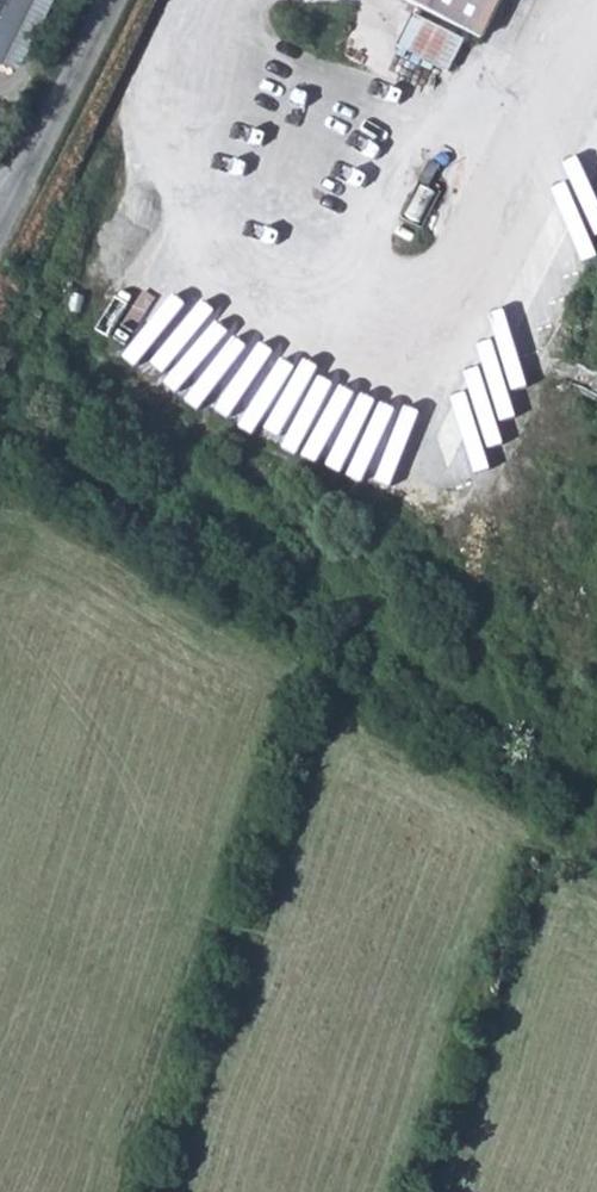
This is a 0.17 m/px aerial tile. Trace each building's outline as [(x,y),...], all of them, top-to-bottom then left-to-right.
[(27,0),(0,0),(0,55),(27,0)] [(420,1),(483,35),(501,0),(420,0),(420,1)]
